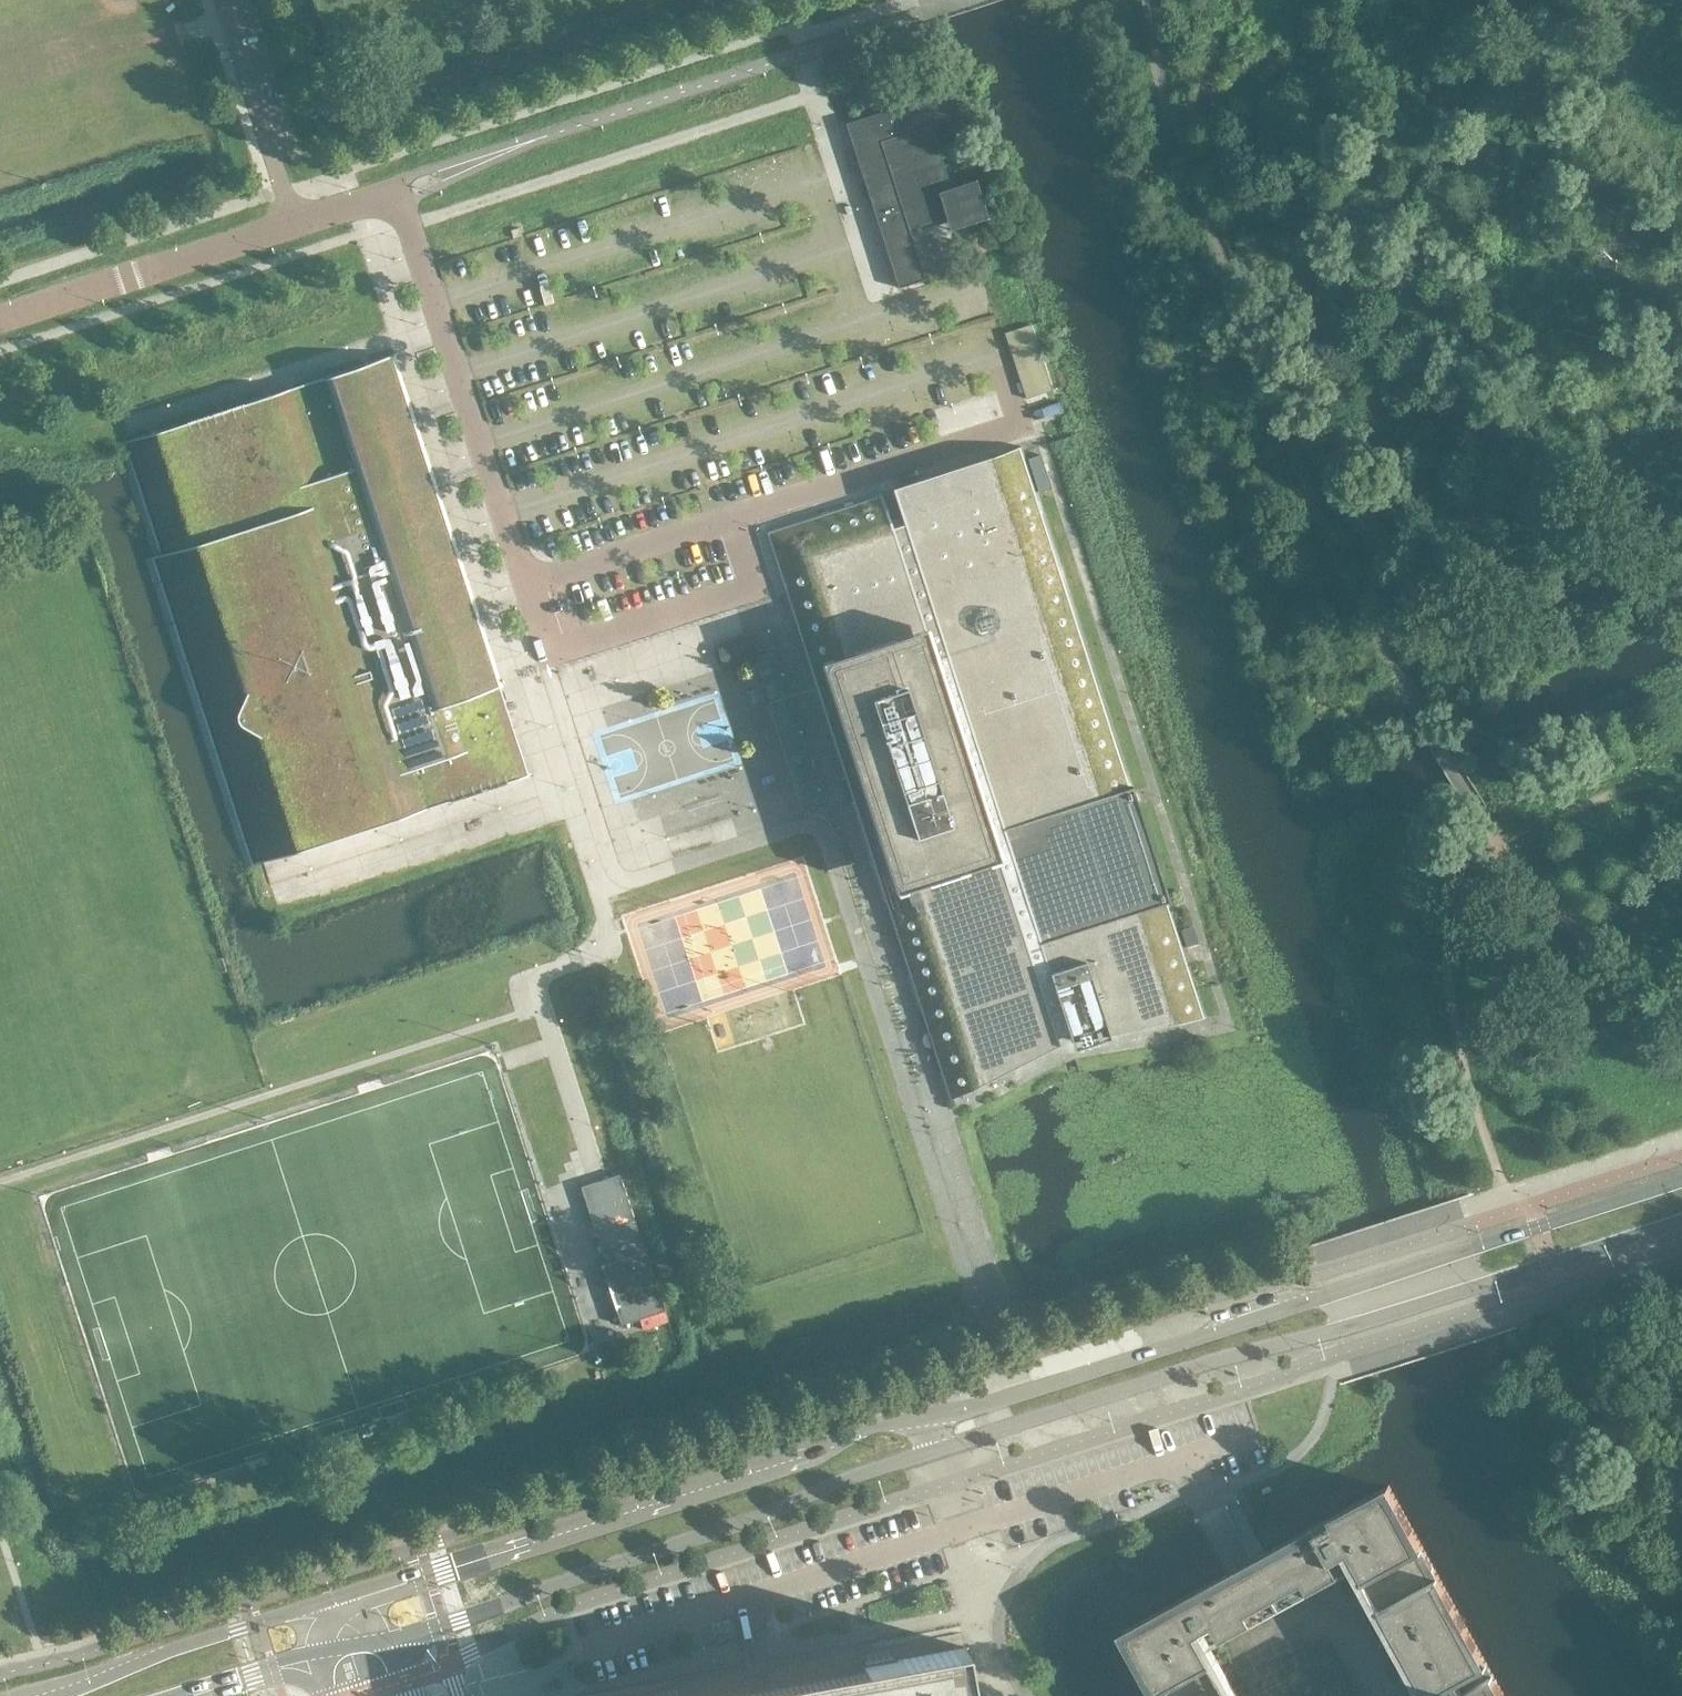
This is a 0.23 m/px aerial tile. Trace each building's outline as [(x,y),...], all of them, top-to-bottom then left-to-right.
[(987,217),(975,179),(950,187),(930,125),(955,117),(947,90),(845,123),(898,287),(925,279),(909,229),(946,217),(950,229),(987,217)] [(1029,322),(1020,325),(1003,330),(1004,336),(1023,396),(1041,390),(1050,387),(1029,322)] [(502,687),(394,354),(128,440),(117,444),(120,452),(154,556),(145,559),(245,867),(531,774),(516,727),(511,729),(497,688),(502,687)] [(1206,1017),(1137,803),(1023,449),(892,492),(903,523),(891,526),(880,490),(877,491),(878,492),(827,508),(828,512),(766,532),(847,781),(845,783),(843,784),(842,786),(841,787),(841,789),(841,791),(842,793),(843,795),(844,796),(846,797),(848,798),(850,798),(852,798),(852,800),(849,801),(882,902),(885,901),(908,973),(905,974),(916,1007),(919,1007),(927,1031),(925,1032),(924,1033),(923,1035),(922,1036),(922,1038),(922,1040),(922,1042),(923,1044),(925,1045),(927,1047),(928,1047),(930,1047),(932,1047),(940,1071),(937,1072),(946,1101),(949,1100),(948,1097),(1055,1041),(1056,1044),(1058,1043),(1056,1036),(1067,1032),(1069,1040),(1071,1039),(1070,1035),(1202,1015),(1203,1018),(1206,1017)] [(724,660),(761,653),(757,635),(720,642),(724,660)] [(664,1310),(638,1232),(619,1174),(580,1186),(606,1263),(600,1265),(620,1324),(664,1310)] [(1197,1633),(1214,1623),(1221,1636),(1288,1600),(1340,1571),(1333,1558),(1350,1549),(1431,1695),(1502,1695),(1388,1487),(1262,1556),(1238,1569),(1125,1631),(1160,1695),(1232,1695),(1197,1633)] [(964,1646),(892,1659),(891,1655),(864,1660),(865,1664),(862,1664),(863,1667),(703,1695),(973,1695),(964,1646)]
